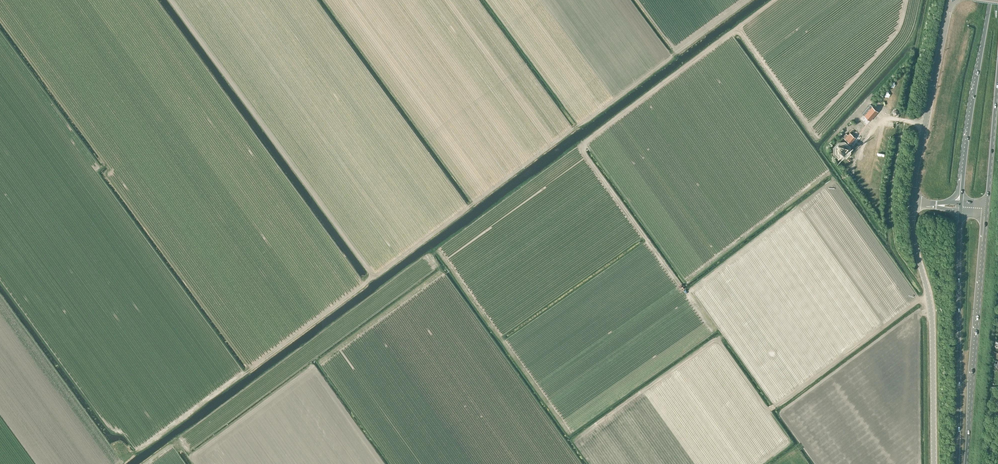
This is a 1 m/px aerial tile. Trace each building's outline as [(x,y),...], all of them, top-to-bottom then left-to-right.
[(870,104),(862,114),(864,116),(864,115),(871,120),(878,111),(870,104)] [(845,139),(850,144),(856,138),(857,136),(856,135),(860,131),(861,132),(861,131),(855,127),(850,133),(845,139)] [(846,147),(844,145),(843,144),(843,145),(840,145),(839,145),(839,146),(838,148),(837,148),(837,149),(837,151),(837,152),(838,152),(840,154),(841,155),(841,154),(844,154),(844,155),(845,154),(844,154),(846,152),(847,152),(847,151),(846,148),(847,148),(846,147)]
